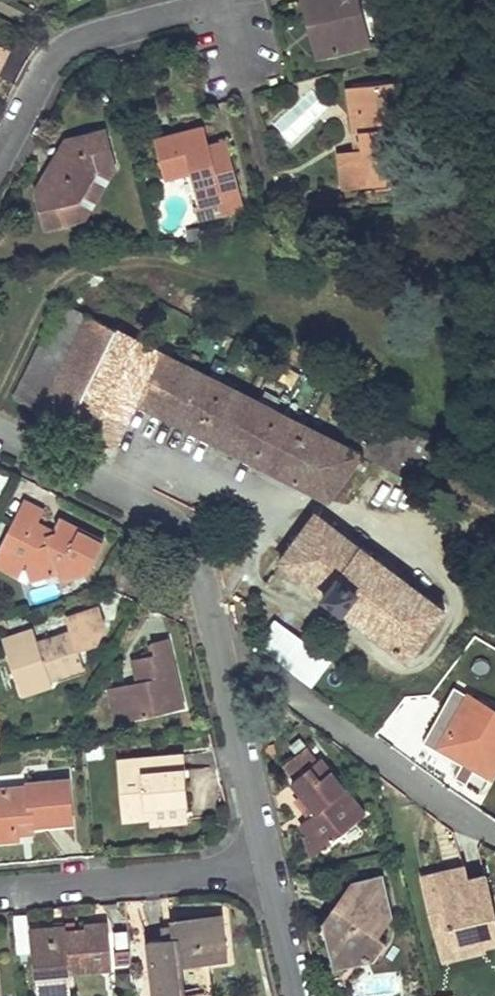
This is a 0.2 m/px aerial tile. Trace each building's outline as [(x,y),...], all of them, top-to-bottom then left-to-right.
[(359,0),(304,0),(310,23),(317,21),(326,53),(369,42),(359,0)] [(317,21),(310,23),(318,55),(326,53),(317,21)] [(3,60),(8,49),(0,44),(0,58),(3,60)] [(362,132),(364,149),(357,150),(340,153),(344,187),(398,179),(394,158),(406,156),(396,82),(359,86),(362,111),(352,112),(354,133),(362,132)] [(359,86),(348,88),(352,112),(362,111),(359,86)] [(204,127),(155,139),(165,178),(190,172),(199,206),(241,195),(229,149),(212,154),(209,145),(204,127)] [(52,185),(36,189),(46,228),(84,218),(79,200),(82,195),(96,191),(93,176),(96,172),(114,167),(105,130),(66,139),(69,155),(67,160),(51,164),(54,181),(52,185)] [(362,132),(354,133),(357,150),(364,149),(362,132)] [(226,140),(209,145),(212,154),(229,149),(226,140)] [(204,217),(243,207),(241,195),(199,206),(204,217)] [(136,400),(329,498),(361,454),(358,452),(62,302),(14,397),(114,447),(136,400)] [(103,539),(61,518),(57,527),(58,532),(49,535),(48,530),(45,527),(41,526),(37,521),(43,509),(25,500),(0,550),(27,563),(29,570),(40,576),(58,571),(61,579),(88,570),(103,539)] [(316,512),(281,560),(409,658),(445,609),(316,512)] [(0,550),(0,566),(20,576),(27,563),(0,550)] [(51,679),(48,672),(82,662),(78,648),(99,642),(106,626),(100,606),(67,616),(72,631),(38,642),(34,629),(3,638),(20,695),(52,685),(51,679)] [(6,618),(0,620),(0,629),(9,626),(6,618)] [(256,645),(311,687),(330,661),(275,620),(261,639),(256,636),(251,642),(256,645)] [(128,720),(183,707),(167,638),(151,641),(155,653),(132,658),(138,681),(120,685),(128,720)] [(82,662),(48,672),(51,679),(84,669),(82,662)] [(120,685),(108,687),(116,723),(128,720),(120,685)] [(438,746),(489,774),(494,764),(494,711),(468,695),(438,746)] [(313,758),(305,747),(285,764),(293,774),(296,777),(292,780),(303,794),(316,811),(310,816),(300,823),(308,833),(303,837),(311,858),(365,813),(320,758),(316,761),(313,758)] [(182,755),(120,760),(125,818),(149,816),(149,805),(171,803),(186,801),(182,755)] [(18,837),(18,833),(16,817),(30,816),(31,823),(71,819),(67,779),(27,782),(27,785),(0,788),(0,838),(18,837)] [(310,816),(316,811),(303,794),(297,799),(310,816)] [(171,803),(149,805),(149,816),(172,814),(171,803)] [(30,816),(16,817),(18,833),(32,831),(31,829),(31,823),(30,816)] [(71,819),(31,823),(31,829),(72,825),(71,819)] [(467,880),(464,867),(447,871),(452,892),(462,889),(460,882),(467,880)] [(425,876),(437,927),(446,925),(451,944),(481,938),(483,946),(494,943),(494,908),(487,876),(467,880),(460,882),(462,889),(452,892),(447,871),(425,876)] [(385,890),(369,879),(353,882),(344,895),(350,899),(344,909),(338,904),(324,924),(340,932),(331,952),(335,968),(348,964),(359,949),(373,959),(386,939),(377,933),(390,914),(385,890)] [(180,963),(225,958),(220,915),(174,921),(175,929),(176,939),(165,940),(149,942),(155,995),(168,995),(184,994),(180,963)] [(107,922),(87,924),(87,929),(65,931),(54,932),(54,927),(32,929),(36,979),(38,995),(56,995),(70,995),(68,976),(58,977),(58,972),(68,971),(111,968),(113,990),(133,988),(128,932),(108,933),(107,922)] [(445,960),(484,950),(483,946),(481,938),(451,944),(446,925),(437,927),(445,960)] [(175,929),(164,931),(165,940),(176,939),(175,929)]
